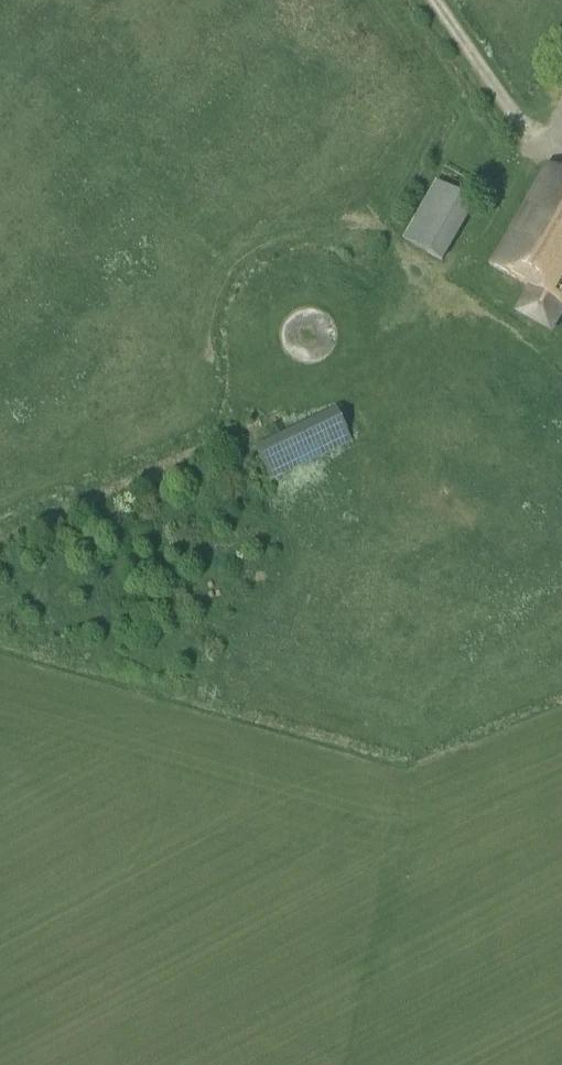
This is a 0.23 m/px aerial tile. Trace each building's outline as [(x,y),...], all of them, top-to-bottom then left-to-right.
[(547,163),(488,266),(528,288),(515,312),(554,333),(561,319),(561,171),(547,163)] [(257,446),(273,480),(354,442),(337,407),(257,446)]
